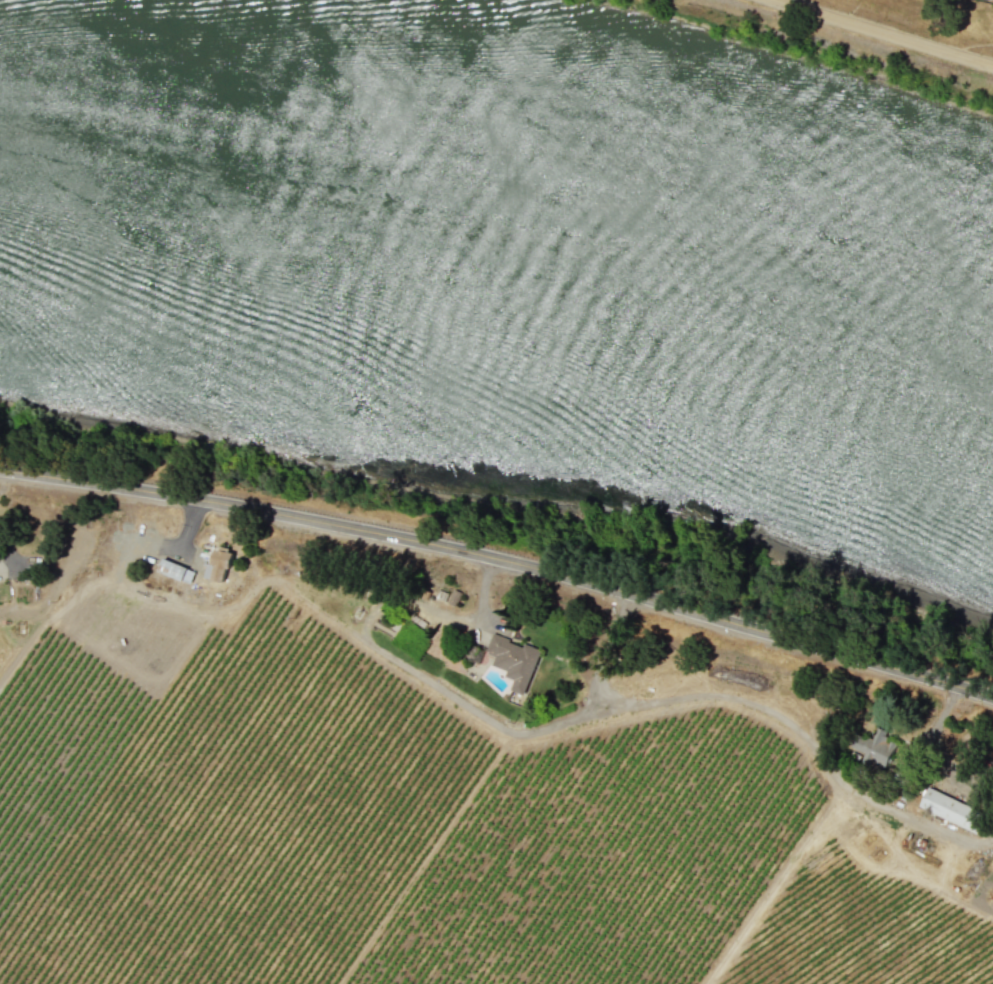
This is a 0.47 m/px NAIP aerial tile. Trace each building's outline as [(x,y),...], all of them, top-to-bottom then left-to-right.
[(225,582),(230,550),(214,547),(211,565),(212,565),(209,579),(225,582)] [(187,568),(162,558),(157,571),(182,580),(187,568)] [(524,695),(540,649),(523,643),(522,645),(491,634),(484,652),(494,655),(490,665),(505,671),(503,676),(513,679),(509,690),(524,695)] [(850,747),(864,753),(860,762),(883,771),(898,738),(875,728),(870,740),(855,733),(850,747)] [(918,808),(978,833),(986,813),(926,788),(918,808)]
